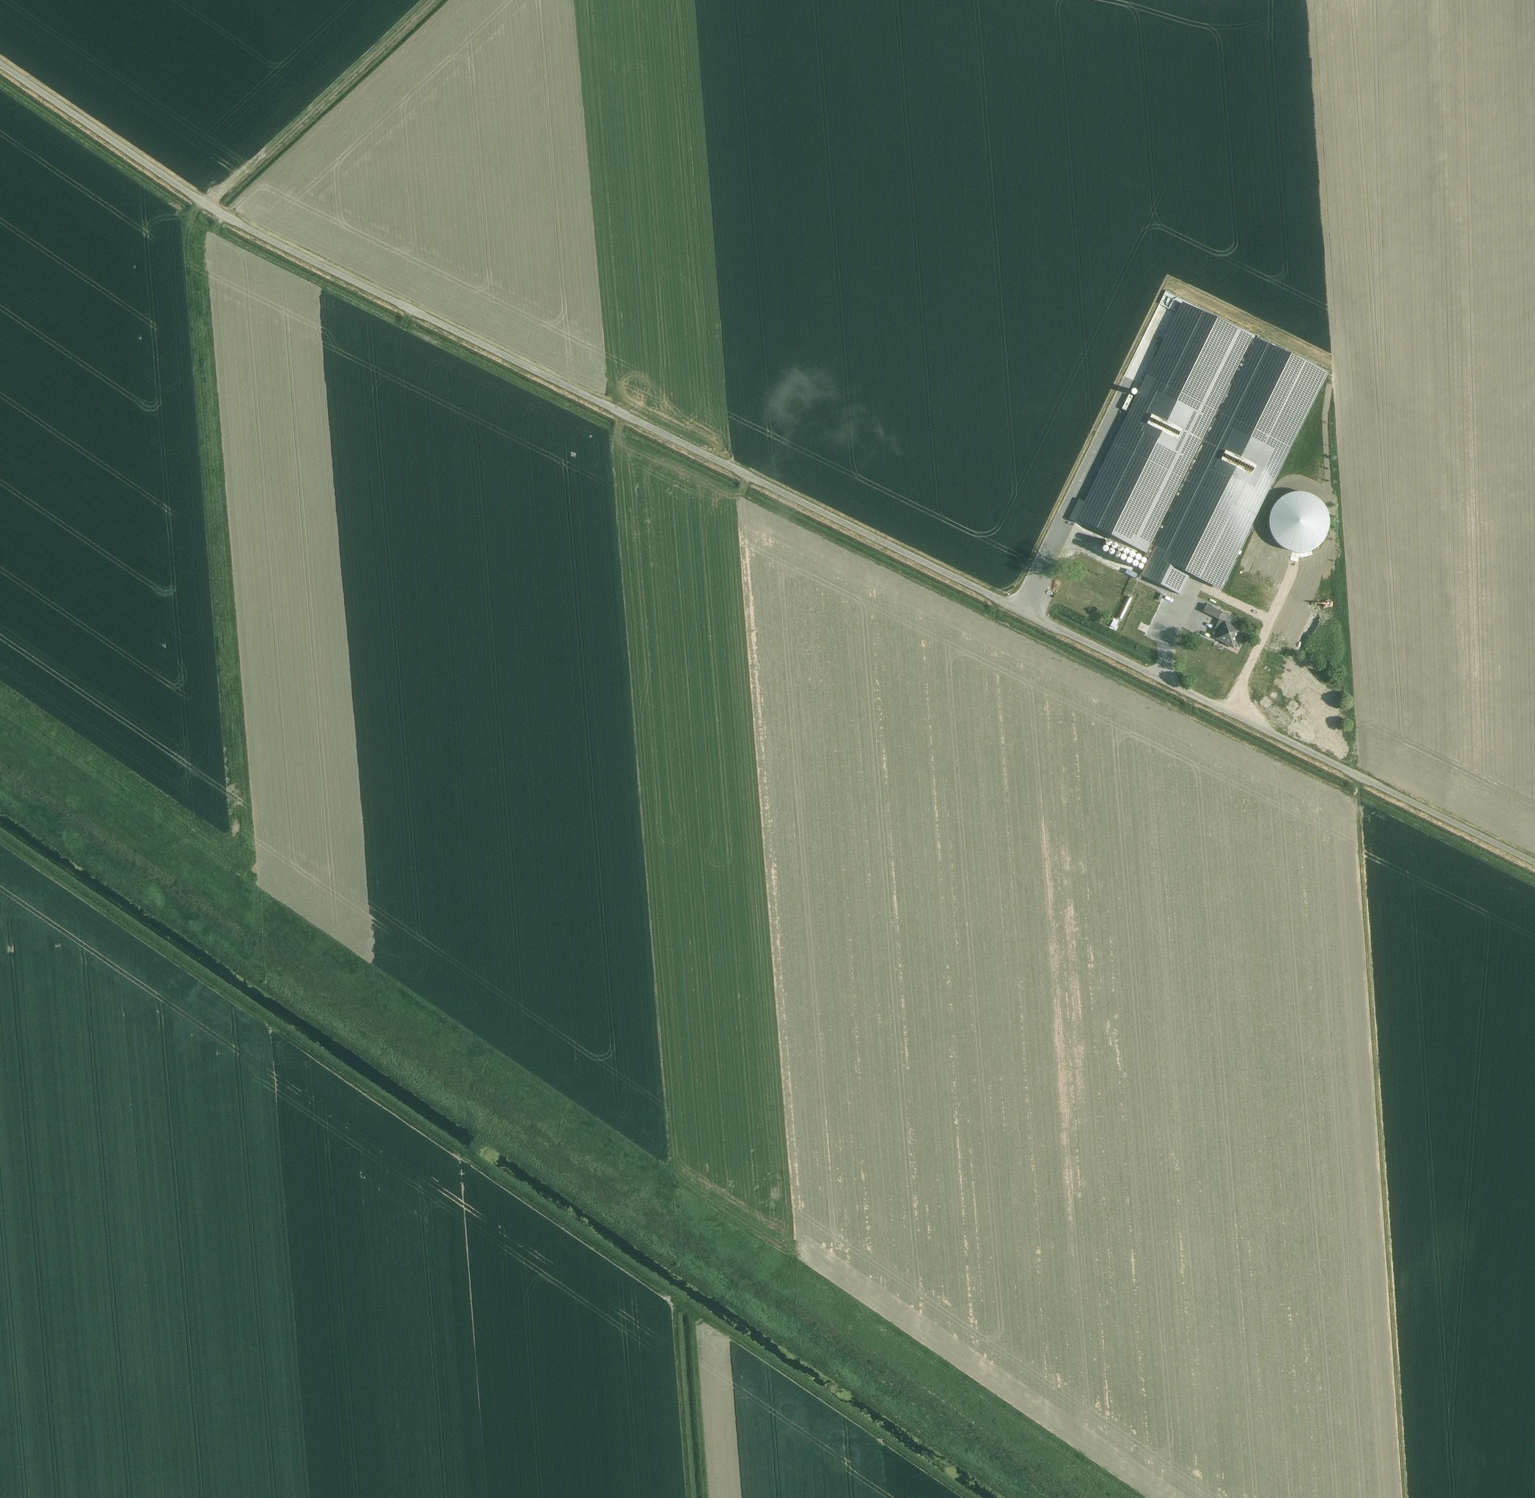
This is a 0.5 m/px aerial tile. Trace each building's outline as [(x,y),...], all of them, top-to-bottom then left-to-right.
[(1221,585),(1324,377),(1181,305),(1075,519),(1150,556),(1142,572),(1182,592),(1192,571),(1221,585)] [(1204,612),(1224,622),(1216,639),(1226,644),(1234,649),(1239,640),(1238,639),(1243,630),(1231,624),(1234,618),(1207,605),(1204,612)]
